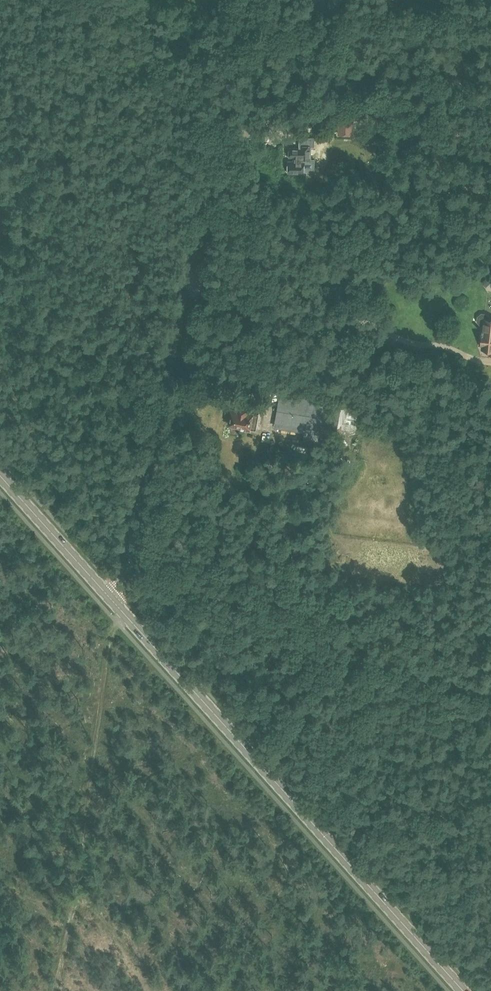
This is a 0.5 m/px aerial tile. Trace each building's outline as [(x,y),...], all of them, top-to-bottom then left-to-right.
[(354,135),(354,119),(338,119),(338,134),(354,135)] [(288,160),(288,173),(305,173),(305,159),(311,159),(311,157),(315,157),(317,155),(317,150),(316,148),(311,148),(311,145),(301,145),(301,147),(289,147),(289,156),(295,156),(295,160),(288,160)] [(483,333),(480,335),(479,342),(482,344),(482,348),(490,349),(490,319),(489,319),(490,316),(487,313),(481,312),(477,316),(477,321),(480,325),(484,325),(483,331),(484,332),(483,333)] [(280,392),(274,426),(304,432),(302,441),(319,444),(321,432),(336,434),(340,407),(310,401),(311,396),(280,392)] [(259,414),(253,413),(253,411),(248,411),(248,408),(239,406),(238,410),(232,409),(230,423),(250,427),(257,429),(259,414)] [(267,512),(254,509),(252,513),(266,517),(267,512)] [(296,543),(290,561),(296,562),(302,544),(296,543)]
